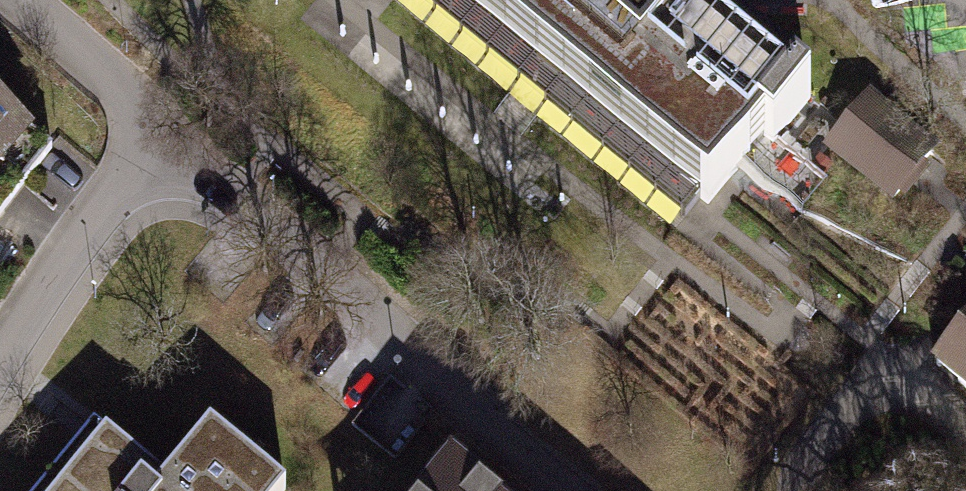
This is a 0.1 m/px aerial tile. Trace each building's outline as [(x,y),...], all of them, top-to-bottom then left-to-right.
[(699,209),(756,141),(765,148),(805,99),(684,0),(445,0),(699,209)] [(515,197),(542,162),(345,7),(318,41),(515,197)] [(0,107),(0,178),(35,133),(0,107)] [(862,108),(822,159),(896,219),(934,173),(862,108)] [(929,368),(965,397),(965,322),(929,368)] [(82,430),(31,490),(268,490),(199,435),(155,489),(82,430)] [(448,457),(419,490),(489,490),(448,457)]
